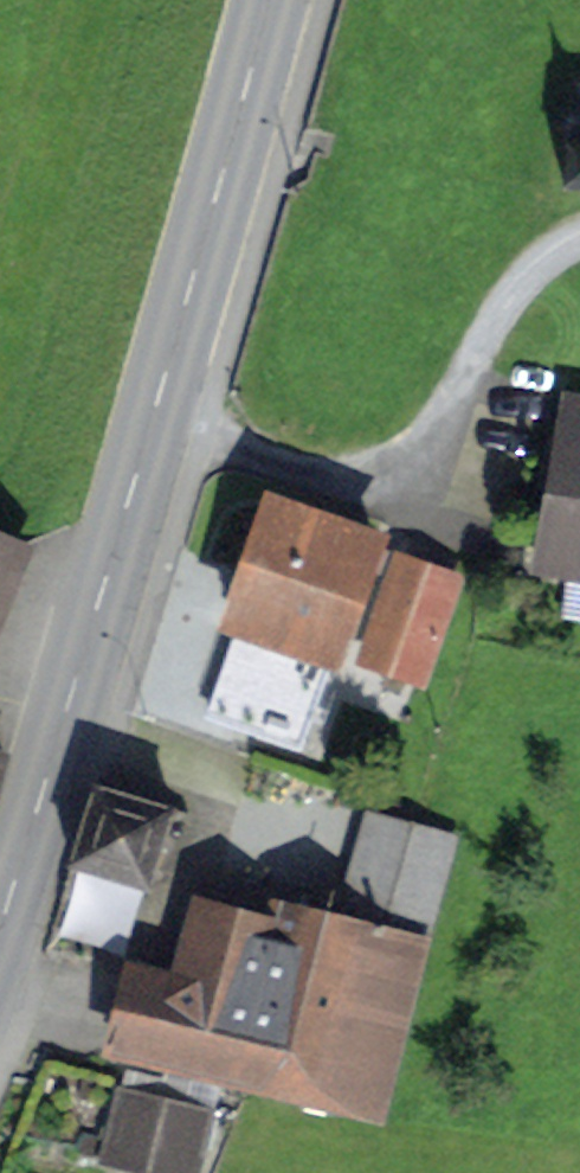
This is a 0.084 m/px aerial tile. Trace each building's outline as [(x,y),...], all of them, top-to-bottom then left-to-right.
[(566,151),(563,183),(579,185),(579,153),(566,151)] [(551,387),(521,569),(579,578),(579,391),(551,387)] [(381,538),(271,498),(227,620),(337,660),(381,538)] [(12,543),(0,539),(0,575),(12,543)] [(458,571),(389,546),(346,661),(415,686),(458,571)] [(149,910),(175,827),(91,800),(65,883),(149,910)] [(360,813),(334,914),(414,934),(440,834),(360,813)] [(255,918),(179,897),(159,971),(104,957),(81,1043),(365,1118),(414,934),(334,914),(261,894),(255,918)] [(97,1157),(160,1172),(182,1172),(199,1105),(115,1084),(97,1157)]
